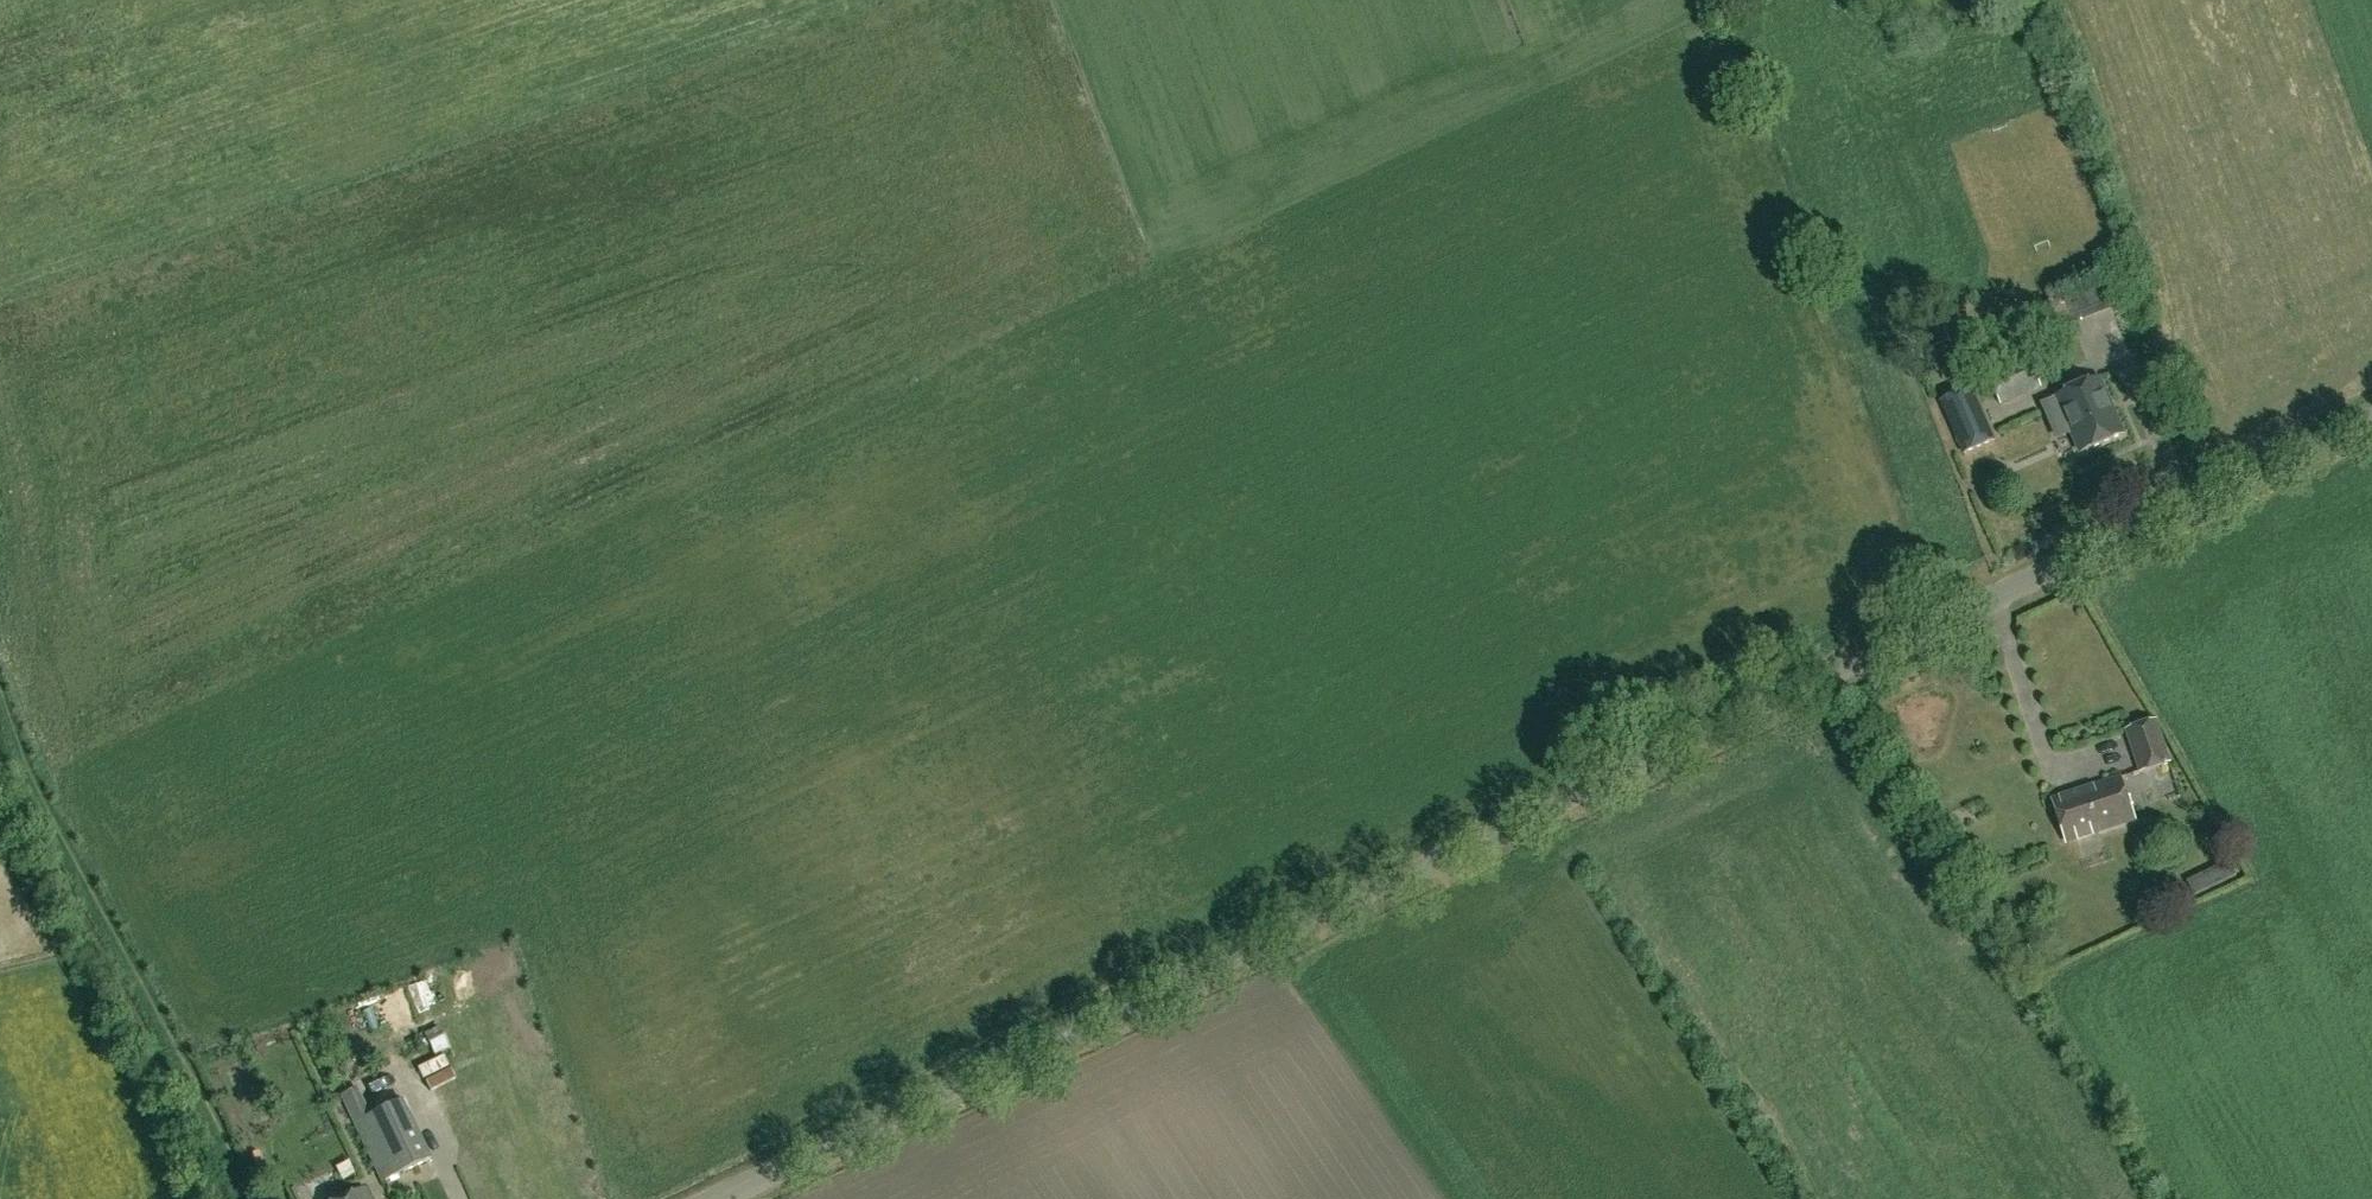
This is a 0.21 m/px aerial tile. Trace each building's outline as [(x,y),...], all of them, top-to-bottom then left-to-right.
[(2026,358),(2024,355),(1988,371),(1990,373),(1987,375),(2001,406),(2042,389),(2028,358),(2026,358)] [(2081,453),(2124,435),(2100,378),(2057,396),(2081,453)] [(1962,456),(1996,440),(1972,386),(1939,401),(1962,456)] [(2138,773),(2171,763),(2157,719),(2124,730),(2138,773)] [(2173,770),(2151,771),(2152,794),(2174,793),(2173,770)] [(2065,840),(2132,817),(2118,775),(2051,798),(2065,840)] [(371,1114),(358,1087),(340,1095),(381,1182),(431,1158),(403,1099),(371,1114)] [(364,1189),(343,1198),(369,1198),(364,1189)]
